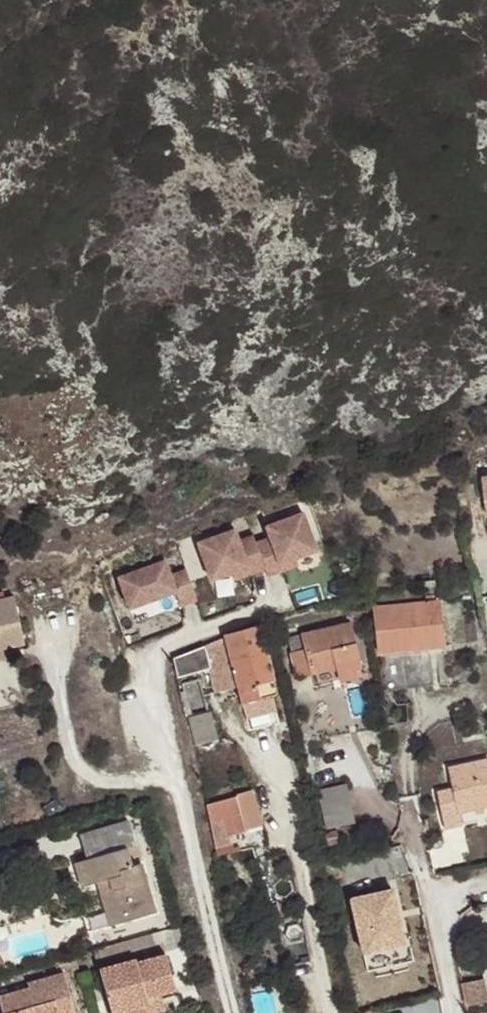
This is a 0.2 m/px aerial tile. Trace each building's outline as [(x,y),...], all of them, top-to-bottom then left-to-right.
[(272,539),(257,544),(267,571),(270,578),(285,572),(282,565),(318,551),(305,515),(267,528),(272,539)] [(199,545),(213,582),(249,569),(252,576),(267,571),(257,544),(255,538),(241,543),(237,532),(199,545)] [(282,565),(285,572),(301,566),(298,559),(282,565)] [(183,608),(199,602),(187,571),(172,577),(167,562),(120,579),(131,610),(177,593),(183,608)] [(237,582),(252,576),(249,569),(234,575),(237,582)] [(23,639),(14,596),(0,599),(0,644),(23,639)] [(374,608),(379,652),(381,652),(385,691),(433,686),(429,647),(442,646),(437,602),(374,608)] [(349,623),(288,639),(298,677),(337,667),(340,680),(362,675),(349,623)] [(261,627),(226,636),(238,687),(242,703),(265,697),(273,695),(277,693),(261,627)] [(217,693),(238,687),(226,636),(173,660),(177,678),(211,669),(217,693)] [(0,644),(0,648),(24,643),(23,639),(0,644)] [(265,697),(242,703),(247,719),(269,713),(265,697)] [(218,740),(209,711),(188,718),(195,745),(218,740)] [(444,829),(461,825),(458,812),(486,806),(486,761),(448,769),(453,790),(437,793),(444,829)] [(327,829),(354,822),(345,786),(318,792),(327,829)] [(248,829),(238,796),(207,805),(217,848),(231,844),(229,835),(248,829)] [(127,820),(81,835),(88,859),(75,863),(82,886),(97,881),(102,880),(105,889),(99,891),(105,911),(130,904),(134,918),(155,912),(140,863),(130,867),(125,848),(135,845),(127,820)] [(140,863),(135,845),(125,848),(130,867),(140,863)] [(397,888),(350,899),(363,953),(409,942),(397,888)] [(130,904),(105,911),(110,925),(134,918),(130,904)] [(160,932),(94,950),(97,961),(163,943),(160,932)] [(136,959),(100,970),(112,1012),(147,1002),(146,997),(160,993),(175,989),(166,954),(137,963),(136,959)] [(3,1012),(75,1012),(64,974),(28,983),(30,988),(0,997),(0,1002),(3,1012)] [(467,1007),(486,1004),(486,991),(484,979),(462,984),(467,1007)] [(112,1012),(149,1012),(164,1008),(160,993),(146,997),(147,1002),(112,1012)]
